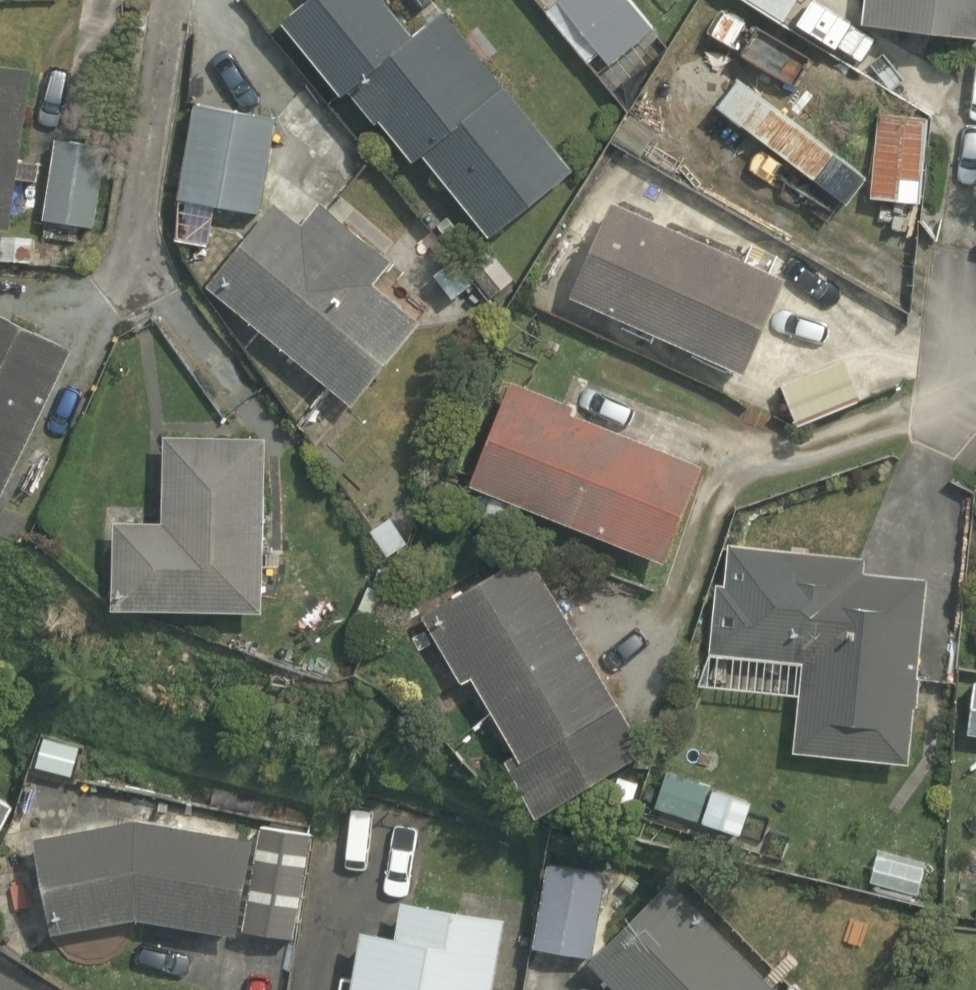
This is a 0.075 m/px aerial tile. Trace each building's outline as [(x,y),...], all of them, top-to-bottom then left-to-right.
[(429,14),(414,26),(393,0),(317,0),(284,26),(343,99),(353,92),(413,166),(426,156),(488,232),(574,163),(442,0),(417,0),(429,14)] [(604,63),(655,25),(636,0),(558,0),(604,63)] [(787,23),(801,0),(749,0),(787,23)] [(864,24),(975,28),(975,0),(865,0),(864,24)] [(6,221),(28,58),(0,54),(0,220),(6,221)] [(273,107),(194,96),(173,236),(211,242),(217,197),(259,203),(273,107)] [(930,113),(870,111),(868,194),(927,195),(930,113)] [(101,159),(46,153),(40,214),(95,219),(101,159)] [(275,204),(212,285),(357,398),(419,320),(370,281),(395,248),(325,193),(301,224),(275,204)] [(785,272),(612,195),(567,296),(602,311),(578,366),(641,394),(666,337),(683,344),(656,404),(707,427),(732,370),(739,373),(785,272)] [(0,308),(0,488),(70,341),(0,308)] [(492,359),(446,459),(663,557),(708,457),(492,359)] [(258,607),(262,432),(158,429),(156,515),(112,514),(110,604),(258,607)] [(857,551),(732,542),(729,589),(719,589),(714,657),(801,664),(795,753),(909,761),(923,574),(855,569),(857,551)] [(643,751),(531,549),(421,611),(461,682),(471,677),(543,806),(643,751)] [(969,675),(963,738),(975,739),(975,676),(969,675)] [(667,747),(647,792),(733,831),(753,787),(667,747)] [(0,798),(0,827),(12,804),(0,798)] [(236,933),(251,836),(136,816),(34,834),(50,931),(136,915),(236,933)] [(296,891),(306,858),(281,850),(271,884),(296,891)] [(598,869),(537,862),(528,950),(590,956),(598,869)] [(594,954),(630,989),(777,989),(667,880),(594,954)] [(504,916),(400,897),(394,933),(359,927),(347,989),(491,989),(504,916)]
